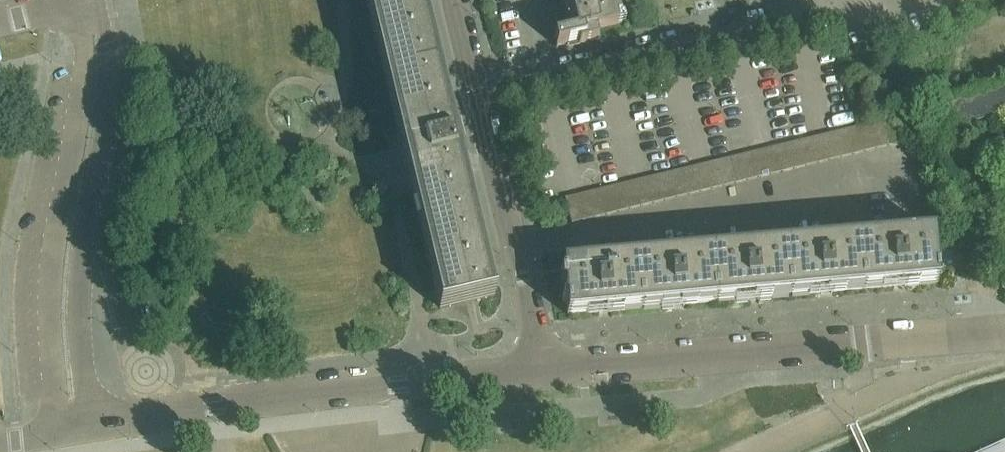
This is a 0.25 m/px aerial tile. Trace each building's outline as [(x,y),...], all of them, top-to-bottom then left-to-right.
[(423,0),(365,0),(398,134),(439,310),(494,298),(461,155),(469,153),(464,135),(460,136),(456,118),(452,119),(423,0)] [(556,48),(579,42),(579,45),(598,40),(595,30),(600,29),(622,24),(616,0),(568,0),(571,13),(555,17),(560,37),(554,38),(556,48)] [(895,118),(884,121),(890,146),(902,143),(895,118)] [(878,149),(890,146),(884,121),(872,124),(878,149)] [(872,124),(860,127),(866,152),(878,149),(872,124)] [(855,154),(866,152),(860,127),(849,130),(855,154)] [(849,130),(837,132),(843,157),(855,154),(849,130)] [(831,160),(843,157),(837,132),(825,135),(831,160)] [(825,135),(813,138),(819,163),(831,160),(825,135)] [(807,166),(819,163),(813,138),(801,141),(807,166)] [(801,141),(790,144),(796,169),(807,166),(801,141)] [(784,172),(796,169),(790,144),(778,147),(784,172)] [(778,147),(766,150),(772,175),(784,172),(778,147)] [(760,177),(772,175),(766,150),(754,153),(760,177)] [(754,153),(743,155),(749,180),(760,177),(754,153)] [(737,183),(749,180),(743,155),(731,158),(737,183)] [(731,158),(719,161),(725,186),(737,183),(731,158)] [(713,189),(725,186),(719,161),(707,164),(713,189)] [(707,164),(695,167),(702,192),(713,189),(707,164)] [(690,195),(702,192),(695,167),(684,170),(690,195)] [(684,170),(672,173),(678,198),(690,195),(684,170)] [(666,200),(678,198),(672,173),(660,176),(666,200)] [(660,176),(648,178),(654,203),(666,200),(660,176)] [(643,206),(654,203),(648,178),(637,181),(643,206)] [(637,181),(625,184),(631,209),(643,206),(637,181)] [(619,212),(631,209),(625,184),(613,187),(619,212)] [(613,187),(601,190),(607,215),(619,212),(613,187)] [(596,218),(607,215),(601,190),(590,193),(596,218)] [(590,193),(578,196),(584,221),(596,218),(590,193)] [(578,196),(565,199),(572,223),(584,221),(578,196)] [(866,290),(894,287),(937,284),(933,235),(862,241),(866,290)] [(792,296),(821,293),(866,290),(862,241),(787,247),(792,296)] [(716,302),(747,300),(792,296),(787,247),(711,253),(716,302)] [(642,308),(672,306),(716,302),(711,253),(638,259),(642,308)] [(566,285),(568,315),(642,308),(638,259),(564,266),(561,267),(562,285),(566,285)]
